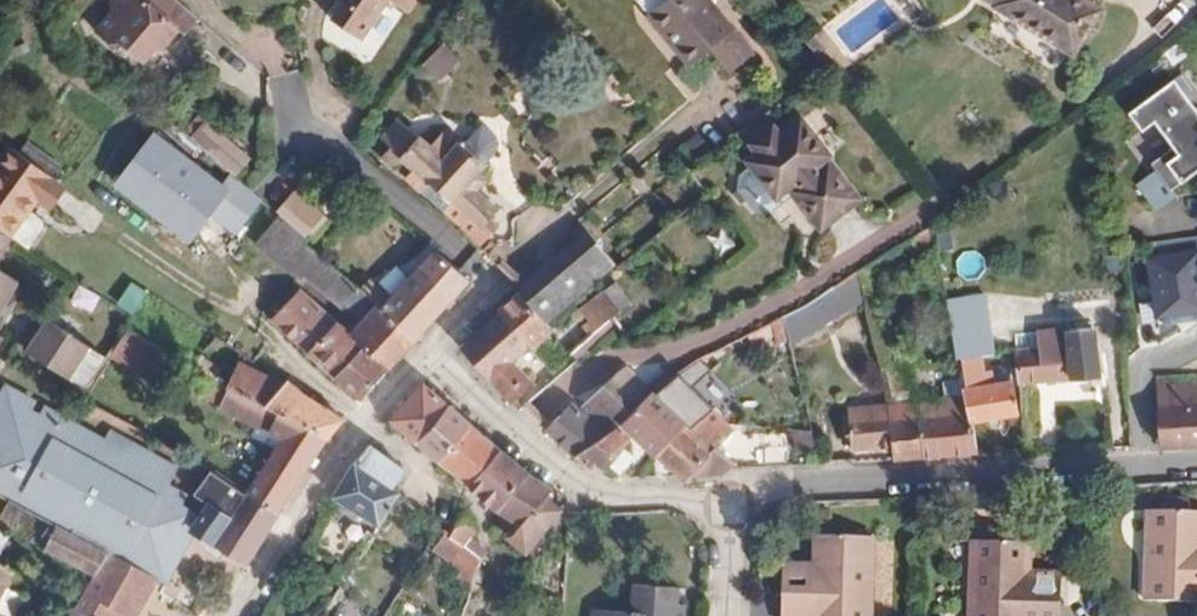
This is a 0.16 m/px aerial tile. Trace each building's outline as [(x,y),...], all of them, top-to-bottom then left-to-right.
[(191,13),(175,0),(110,0),(110,15),(94,35),(111,48),(115,44),(120,48),(142,63),(153,50),(171,27),(176,31),(178,32),(191,13)] [(361,40),(388,1),(408,13),(417,0),(338,0),(342,3),(330,20),(361,40)] [(710,49),(729,73),(752,54),(707,0),(664,0),(645,15),(687,68),(710,49)] [(995,2),(992,8),(1071,57),(1100,10),(1084,0),(990,0),(995,2)] [(183,36),(197,19),(191,13),(178,32),(183,36)] [(163,47),(176,31),(171,27),(153,50),(163,47)] [(422,64),(441,83),(464,62),(445,42),(422,64)] [(117,53),(120,48),(115,44),(111,48),(117,53)] [(847,66),(839,55),(823,67),(832,77),(847,66)] [(1173,77),(1124,114),(1142,137),(1153,128),(1171,151),(1152,165),(1157,172),(1140,185),(1158,208),(1172,197),(1169,193),(1196,171),(1196,108),(1173,77)] [(811,172),(831,156),(800,118),(779,134),(764,115),(740,134),(755,153),(745,161),(754,172),(746,178),(742,173),(723,188),(739,208),(757,193),(753,188),(762,182),(776,199),(791,187),(821,225),(851,201),(828,172),(817,180),(811,172)] [(249,159),(206,121),(205,122),(197,117),(183,133),(234,176),(249,159)] [(487,184),(478,176),(485,164),(457,138),(456,140),(445,131),(431,147),(399,118),(380,138),(391,148),(380,159),(396,172),(405,161),(413,168),(403,179),(478,247),(496,227),(489,221),(496,211),(478,194),(487,184)] [(489,125),(471,138),(487,160),(505,147),(489,125)] [(151,134),(113,184),(189,242),(228,192),(151,134)] [(38,200),(44,203),(57,184),(54,183),(55,180),(10,147),(0,161),(0,229),(11,236),(27,214),(29,212),(38,200)] [(323,214),(295,191),(276,213),(279,215),(284,219),(305,237),(323,214)] [(29,249),(44,230),(43,222),(29,212),(27,214),(11,236),(29,249)] [(326,263),(304,245),(307,239),(305,237),(284,219),(279,215),(255,246),(285,270),(300,278),(302,275),(309,280),(326,263)] [(553,319),(615,266),(587,230),(537,276),(525,286),(553,319)] [(417,341),(463,291),(470,283),(446,260),(451,254),(443,247),(440,245),(381,309),(388,314),(417,341)] [(1157,315),(1196,310),(1196,251),(1148,258),(1157,315)] [(368,298),(326,263),(309,280),(340,308),(343,305),(362,321),(351,334),(363,345),(391,369),(397,362),(417,341),(388,314),(381,309),(368,298)] [(789,345),(869,299),(863,270),(799,308),(782,318),(788,341),(789,345)] [(13,282),(0,274),(0,305),(13,282)] [(145,318),(155,292),(130,283),(121,309),(145,318)] [(612,320),(630,304),(611,283),(578,311),(587,322),(559,345),(568,357),(570,355),(612,320)] [(553,319),(525,286),(498,312),(531,348),(533,351),(554,332),(547,324),(553,319)] [(306,353),(337,322),(300,290),(272,321),(306,353)] [(994,355),(983,294),(945,301),(957,362),(978,358),(994,355)] [(519,398),(534,383),(515,362),(531,348),(498,312),(459,348),(507,403),(511,406),(519,398)] [(788,341),(782,318),(770,324),(776,345),(788,341)] [(105,357),(47,320),(26,350),(85,388),(105,357)] [(577,362),(618,326),(612,320),(570,355),(577,362)] [(363,345),(351,334),(337,322),(306,353),(333,377),(363,345)] [(1098,376),(1092,328),(1066,331),(1063,331),(1064,328),(1012,333),(1013,352),(1018,385),(1019,385),(1098,376)] [(113,352),(150,392),(173,372),(136,331),(113,352)] [(219,353),(224,343),(215,336),(209,347),(219,353)] [(360,401),(391,369),(363,345),(333,377),(338,381),(360,401)] [(220,367),(199,356),(193,367),(213,379),(220,367)] [(1017,415),(1011,381),(992,385),(989,371),(981,371),(978,358),(957,362),(960,379),(963,397),(969,424),(1017,415)] [(670,378),(658,366),(656,370),(648,375),(658,386),(660,385),(670,378)] [(264,408),(283,385),(260,374),(258,378),(236,367),(227,387),(243,396),(250,400),(264,408)] [(614,429),(652,392),(624,368),(585,405),(613,430),(614,429)] [(1156,380),(1159,449),(1189,447),(1196,446),(1196,375),(1156,380)] [(891,398),(907,395),(903,376),(887,379),(891,398)] [(326,442),(343,422),(346,419),(286,381),(283,385),(264,408),(307,432),(326,442)] [(416,443),(449,405),(423,383),(392,418),(390,421),(416,443)] [(687,421),(665,401),(671,394),(660,385),(658,386),(655,388),(652,392),(614,429),(613,430),(611,431),(573,457),(575,458),(583,462),(597,470),(602,473),(630,441),(628,440),(631,436),(653,456),(656,453),(687,421)] [(65,420),(43,408),(39,415),(30,411),(35,403),(4,387),(0,395),(0,447),(5,450),(0,459),(0,496),(8,500),(11,502),(65,420)] [(969,424),(963,397),(918,402),(924,458),(975,454),(969,424)] [(281,510),(326,443),(307,432),(264,408),(250,400),(241,418),(280,439),(245,493),(250,496),(278,513),(281,510)] [(924,458),(918,402),(889,405),(891,415),(876,416),(875,410),(847,414),(852,452),(894,447),(896,461),(911,459),(924,458)] [(573,457),(611,431),(570,403),(543,432),(565,451),(573,457)] [(437,461),(471,424),(467,421),(449,405),(416,443),(437,461)] [(732,462),(722,453),(729,444),(725,441),(735,431),(729,425),(713,408),(692,425),(687,421),(656,453),(653,456),(678,479),(722,478),(733,467),(734,467),(736,464),(732,462)] [(179,527),(189,508),(183,505),(187,496),(168,487),(172,479),(125,453),(122,460),(103,452),(108,443),(65,420),(11,502),(29,512),(78,538),(105,553),(134,569),(141,559),(158,567),(179,527)] [(468,487),(501,451),(471,424),(437,461),(462,483),(468,487)] [(399,491),(393,487),(405,469),(369,447),(353,463),(341,484),(332,499),(379,526),(400,492),(399,491)] [(529,474),(501,451),(468,487),(496,510),(529,474)] [(247,565),(275,519),(278,513),(250,496),(245,493),(208,471),(193,496),(206,503),(190,532),(194,535),(247,565)] [(536,542),(561,511),(545,498),(551,492),(558,495),(561,495),(558,493),(559,492),(531,475),(529,474),(496,510),(495,511),(515,524),(504,537),(528,559),(539,544),(536,542)] [(29,512),(11,502),(8,500),(0,515),(0,527),(92,577),(105,553),(78,538),(29,512)] [(1147,509),(1143,601),(1196,603),(1196,511),(1147,509)] [(475,540),(476,534),(472,522),(470,519),(464,516),(449,533),(481,561),(485,554),(473,545),(475,540)] [(167,587),(194,535),(190,532),(179,527),(158,567),(141,559),(134,569),(156,581),(167,587)] [(449,533),(448,533),(445,530),(436,549),(473,575),(481,561),(449,533)] [(875,538),(813,535),(812,562),(811,591),(781,590),(780,615),(872,615),(875,538)] [(1060,599),(1028,598),(1030,570),(1031,543),(970,541),(968,615),(1060,615),(1060,599)] [(156,581),(134,569),(105,553),(92,577),(75,607),(70,615),(137,615),(156,581)] [(811,591),(812,562),(782,561),(781,590),(811,591)] [(7,588),(15,572),(0,564),(0,615),(14,615),(25,597),(7,588)] [(1060,599),(1061,571),(1030,570),(1028,598),(1060,599)] [(684,605),(678,604),(671,604),(672,587),(643,585),(635,584),(633,613),(594,610),(593,615),(683,615),(684,605)] [(678,604),(679,588),(672,587),(671,604),(678,604)]
